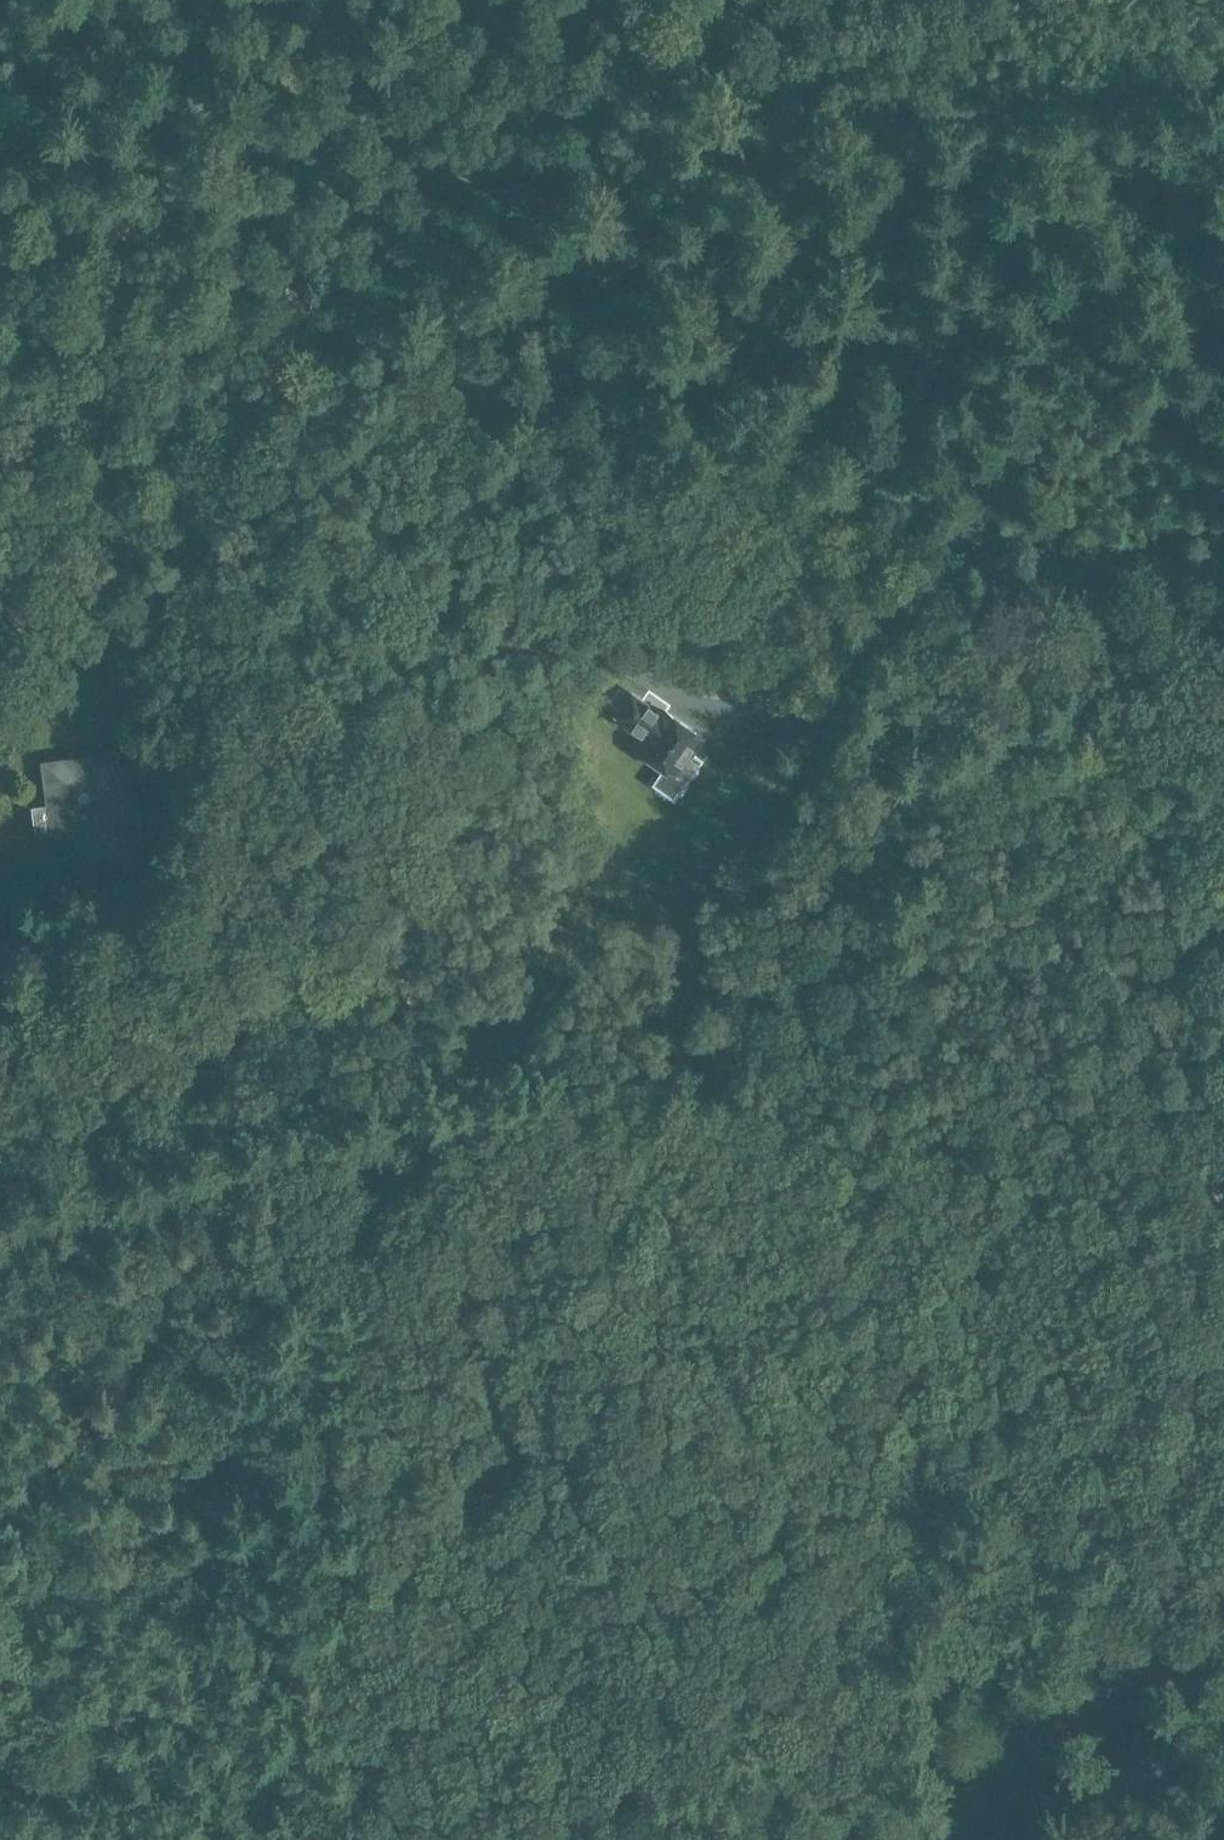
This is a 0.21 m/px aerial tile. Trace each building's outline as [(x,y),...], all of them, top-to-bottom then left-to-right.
[(663,714),(632,693),(618,714),(649,735),(641,748),(667,765),(679,748),(690,755),(704,735),(666,709),(663,714)] [(120,797),(116,757),(44,764),(48,804),(33,806),(36,833),(53,831),(53,835),(124,827),(124,823),(142,821),(140,795),(120,797)]
